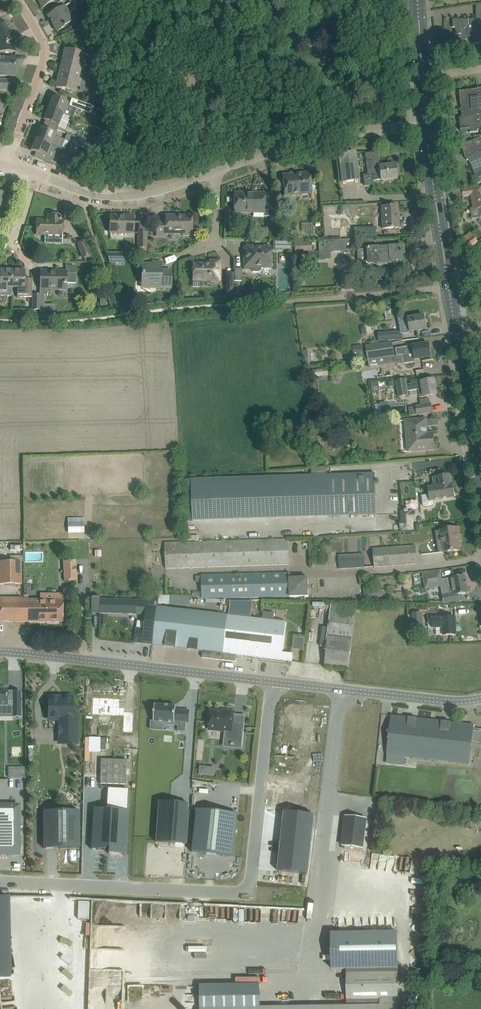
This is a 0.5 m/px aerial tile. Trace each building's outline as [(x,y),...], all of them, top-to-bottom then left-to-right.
[(57,32),(66,27),(65,26),(74,20),(65,6),(48,16),(57,32)] [(453,21),(453,28),(458,28),(458,34),(456,34),(456,44),(480,43),(480,16),(478,16),(478,19),(458,20),(458,21),(453,21)] [(11,41),(13,39),(10,33),(10,32),(4,21),(0,24),(0,46),(0,51),(0,52),(16,52),(11,41)] [(89,65),(90,61),(83,59),(85,53),(66,49),(63,59),(89,65)] [(15,58),(0,58),(0,76),(15,76),(15,58)] [(87,68),(88,67),(89,65),(63,59),(61,68),(80,73),(81,67),(84,68),(87,68)] [(85,85),(86,80),(81,79),(79,78),(80,73),(61,68),(59,78),(81,84),(85,85)] [(56,88),(66,90),(75,92),(76,86),(79,87),(81,87),(81,84),(59,78),(56,88)] [(10,90),(10,81),(0,80),(0,89),(10,90)] [(460,130),(469,130),(469,132),(477,132),(475,114),(480,113),(480,88),(477,88),(478,89),(460,91),(462,117),(459,117),(460,130)] [(64,115),(68,103),(53,97),(48,108),(64,115)] [(94,107),(74,100),(72,99),(69,106),(91,114),(94,107)] [(65,130),(70,118),(63,115),(64,115),(48,108),(43,120),(59,126),(58,128),(65,130)] [(37,135),(35,139),(51,145),(58,148),(61,150),(65,140),(55,136),(56,134),(40,128),(37,135)] [(96,136),(93,144),(96,145),(100,147),(103,139),(96,136)] [(480,137),(461,145),(464,154),(466,153),(468,159),(468,160),(469,160),(476,177),(480,174),(480,139),(480,137)] [(79,138),(76,145),(84,148),(93,152),(96,145),(93,144),(82,140),(79,138)] [(56,153),(58,148),(51,145),(35,139),(31,150),(46,157),(49,151),(56,153)] [(342,183),(359,181),(355,153),(339,155),(342,183)] [(379,166),(377,153),(365,154),(368,175),(372,175),(373,181),(387,179),(396,178),(395,164),(379,166)] [(71,168),(81,160),(69,155),(65,165),(71,168)] [(285,196),(312,193),(310,173),(283,176),(285,196)] [(462,189),(463,197),(471,196),(473,210),(479,209),(480,215),(480,186),(462,189)] [(264,213),(264,193),(234,193),(234,213),(264,213)] [(397,219),(396,206),(381,207),(382,229),(399,228),(399,219),(397,219)] [(48,220),(37,220),(37,221),(34,221),(34,237),(38,237),(38,236),(55,236),(55,241),(61,241),(61,236),(63,236),(63,221),(61,220),(61,215),(48,215),(48,220)] [(133,233),(133,226),(133,216),(110,215),(110,233),(133,233)] [(192,225),(192,216),(165,216),(165,222),(156,222),(156,236),(166,236),(166,234),(183,234),(183,236),(197,236),(197,225),(192,225)] [(355,238),(376,237),(376,227),(354,228),(355,238)] [(271,238),(271,229),(261,228),(261,238),(271,238)] [(138,248),(138,253),(142,253),(145,253),(146,253),(146,249),(146,248),(146,245),(147,233),(138,233),(138,248)] [(478,242),(472,235),(460,244),(465,251),(478,242)] [(319,259),(331,258),(330,252),(356,251),(355,238),(323,241),(324,252),(319,252),(319,259)] [(92,259),(91,255),(86,241),(78,244),(84,258),(86,262),(92,259)] [(291,250),(292,242),(274,241),(274,250),(291,250)] [(146,249),(146,253),(148,253),(155,253),(155,249),(151,245),(146,245),(146,248),(146,249)] [(400,250),(400,246),(389,247),(378,247),(367,247),(368,263),(391,261),(391,260),(401,260),(400,252),(401,252),(401,250),(400,250)] [(271,268),(271,248),(245,247),(244,269),(250,269),(250,270),(253,272),(259,272),(261,271),(261,268),(271,268)] [(110,264),(125,264),(125,253),(106,253),(110,264)] [(220,271),(220,261),(210,261),(210,264),(193,263),(193,273),(193,280),(193,287),(200,287),(200,284),(208,284),(208,281),(220,281),(220,271)] [(161,270),(161,262),(152,262),(152,264),(142,264),(142,283),(156,284),(156,288),(171,288),(171,270),(161,270)] [(12,271),(1,271),(0,285),(0,301),(1,301),(1,296),(12,296),(12,288),(12,271)] [(12,271),(12,288),(18,288),(17,297),(32,297),(32,280),(24,279),(24,271),(12,271)] [(66,272),(41,271),(41,289),(66,290),(66,283),(76,283),(76,273),(66,273),(66,272)] [(233,295),(233,280),(225,280),(225,295),(233,295)] [(41,313),(41,310),(41,295),(33,295),(33,313),(41,313)] [(426,329),(424,316),(399,320),(400,328),(402,327),(403,333),(416,331),(426,329)] [(379,341),(402,339),(402,331),(378,333),(379,341)] [(368,360),(394,356),(392,343),(366,347),(368,360)] [(431,357),(428,344),(403,348),(396,348),(397,356),(403,355),(404,364),(416,362),(415,359),(431,357)] [(355,360),(364,359),(363,346),(354,346),(355,360)] [(407,385),(406,380),(396,382),(398,398),(409,396),(408,392),(418,390),(420,398),(424,397),(437,395),(434,380),(421,382),(422,383),(407,385)] [(415,406),(409,407),(410,416),(416,415),(433,413),(431,404),(430,404),(421,406),(415,406)] [(427,434),(426,419),(405,421),(408,452),(435,450),(433,433),(427,434)] [(337,425),(340,432),(348,429),(345,422),(337,425)] [(186,521),(193,521),(376,515),(375,473),(192,479),(185,480),(186,521)] [(410,473),(403,474),(407,492),(414,490),(410,473)] [(451,484),(450,475),(433,478),(435,487),(428,488),(429,495),(422,496),(423,502),(423,506),(424,507),(433,506),(434,504),(433,501),(454,498),(452,484),(451,484)] [(414,509),(401,510),(402,516),(403,531),(415,530),(415,526),(414,509)] [(68,533),(84,532),(84,517),(67,517),(68,533)] [(440,530),(443,553),(460,550),(458,536),(460,536),(459,528),(440,530)] [(288,541),(187,544),(187,537),(181,538),(181,544),(165,544),(166,569),(289,565),(288,541)] [(375,569),(417,565),(415,546),(373,550),(375,569)] [(340,569),(364,568),(363,554),(339,555),(340,569)] [(64,581),(77,581),(76,559),(63,559),(64,581)] [(22,584),(21,562),(0,562),(0,585),(22,584)] [(425,589),(443,586),(440,572),(423,575),(425,589)] [(290,578),(290,574),(202,576),(196,577),(196,583),(202,583),(202,592),(193,592),(193,596),(202,596),(202,599),(291,597),(309,597),(308,578),(290,578)] [(449,594),(443,595),(444,604),(460,601),(459,595),(469,593),(465,576),(456,577),(451,578),(447,579),(449,594)] [(382,594),(395,593),(394,583),(382,583),(382,594)] [(28,622),(28,600),(28,595),(24,595),(24,599),(0,599),(0,622),(28,622)] [(92,599),(91,613),(99,613),(137,614),(146,615),(144,629),(137,628),(136,633),(135,643),(153,645),(161,646),(162,639),(154,638),(158,607),(159,596),(150,596),(146,596),(146,600),(137,600),(99,599),(100,597),(92,597),(92,599)] [(28,600),(28,622),(63,622),(63,612),(63,601),(62,601),(40,600),(39,600),(39,598),(37,598),(37,600),(28,600)] [(158,607),(154,638),(162,639),(161,646),(203,651),(202,658),(236,662),(236,657),(237,655),(292,661),(293,654),(283,653),(286,623),(274,621),(275,613),(263,612),(262,620),(250,618),(252,601),(230,601),(229,615),(227,615),(158,607)] [(349,668),(350,658),(356,606),(332,603),(324,665),(349,668)] [(413,627),(422,627),(422,613),(412,614),(413,627)] [(456,635),(455,618),(443,618),(443,619),(432,619),(432,626),(436,626),(436,635),(443,635),(443,636),(456,635)] [(13,708),(13,716),(20,716),(20,700),(7,700),(7,691),(7,689),(2,689),(2,688),(0,688),(0,708),(13,708)] [(95,697),(93,714),(125,716),(124,732),(134,733),(135,712),(127,710),(128,704),(123,704),(124,699),(95,697)] [(49,700),(49,717),(62,717),(62,743),(77,743),(77,718),(77,715),(72,715),(72,700),(71,700),(49,700)] [(154,721),(154,722),(174,723),(178,724),(178,732),(186,732),(186,728),(186,722),(186,721),(182,720),(183,712),(176,712),(176,710),(176,706),(155,705),(154,718),(154,721)] [(211,711),(209,729),(219,730),(219,731),(225,731),(228,732),(228,738),(241,739),(240,744),(242,745),(244,726),(233,725),(234,714),(234,712),(225,711),(225,712),(211,711)] [(405,757),(469,764),(474,725),(391,715),(387,755),(405,757)] [(404,765),(405,757),(387,755),(386,763),(404,765)] [(112,809),(91,809),(93,849),(112,849),(115,849),(115,855),(124,855),(125,795),(111,795),(112,809)] [(19,855),(19,806),(0,806),(0,855),(19,855)] [(158,809),(157,852),(184,852),(187,809),(158,809)] [(237,814),(196,809),(191,852),(233,856),(237,814)] [(79,811),(43,811),(44,849),(80,849),(79,811)] [(284,812),(278,871),(308,875),(314,815),(284,812)] [(345,816),(341,846),(363,849),(367,819),(345,816)] [(469,817),(468,827),(480,829),(480,819),(469,817)] [(88,919),(89,903),(78,902),(78,919),(88,919)] [(346,969),(398,968),(397,931),(330,932),(330,969),(346,969)] [(200,985),(200,1008),(398,1008),(398,968),(346,969),(346,1000),(380,999),(380,1006),(260,1008),(260,985),(200,985)]
